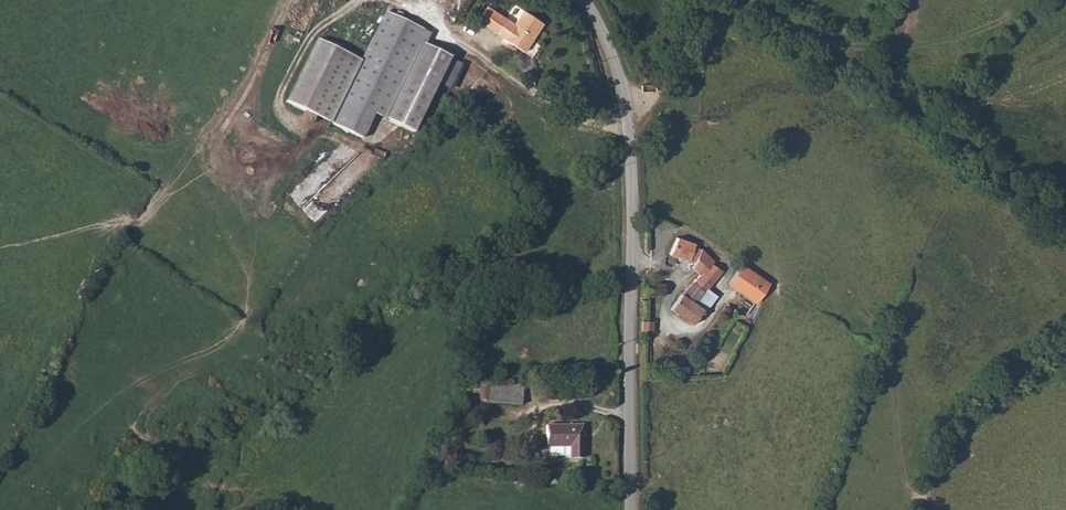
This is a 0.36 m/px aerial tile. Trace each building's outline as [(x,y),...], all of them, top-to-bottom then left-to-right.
[(478,24),(487,30),(497,15),(488,9),(478,24)] [(386,13),(381,26),(390,30),(397,18),(386,13)] [(506,22),(496,36),(524,55),(543,27),(523,13),(514,27),(506,22)] [(496,36),(506,22),(497,15),(487,30),(496,36)] [(390,30),(381,26),(344,101),(372,114),(379,117),(415,42),(421,30),(397,18),(390,30)] [(447,58),(415,42),(379,117),(384,120),(411,133),(447,58)] [(451,60),(437,89),(447,94),(462,65),(451,60)] [(360,138),(372,114),(344,101),(332,125),(360,138)] [(676,240),(669,254),(695,262),(691,270),(698,275),(671,309),(693,326),(702,313),(695,307),(719,272),(710,266),(712,262),(691,251),(692,246),(676,240)] [(736,264),(724,284),(755,304),(768,284),(736,264)] [(646,284),(646,296),(664,297),(665,285),(646,284)] [(653,320),(644,320),(643,331),(653,331),(653,320)] [(488,383),(487,401),(519,405),(521,387),(488,383)] [(582,426),(546,426),(546,446),(549,446),(569,446),(570,455),(570,457),(582,457),(582,426)] [(569,446),(549,446),(549,455),(570,455),(569,446)]
